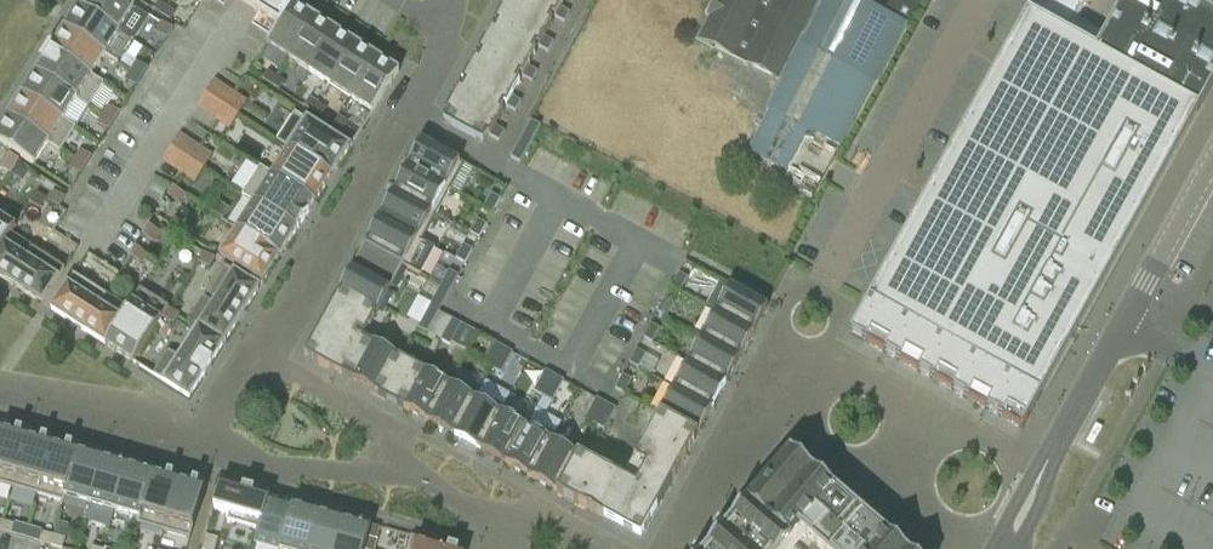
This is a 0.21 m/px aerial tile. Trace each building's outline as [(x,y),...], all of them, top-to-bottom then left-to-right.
[(79,7),(120,33),(135,10),(119,0),(84,0),(79,7)] [(286,0),(250,0),(246,6),(279,28),(294,5),(286,0)] [(553,23),(551,22),(531,11),(511,0),(510,0),(508,0),(495,24),(497,25),(494,30),(514,41),(535,52),(538,47),(539,47),(539,48),(549,53),(555,43),(545,38),(553,23)] [(511,0),(531,11),(551,22),(554,17),(556,18),(555,18),(566,24),(571,14),(562,9),(566,0),(511,0)] [(802,43),(801,43),(821,0),(722,0),(701,43),(781,81),(782,82),(802,43)] [(802,43),(782,82),(781,81),(767,109),(770,110),(749,152),(781,168),(800,131),(814,132),(842,146),(876,81),(879,82),(908,27),(881,12),(859,1),(859,0),(825,0),(802,43)] [(870,300),(904,319),(939,338),(973,357),(1008,376),(1042,395),(1212,86),(1212,16),(1184,0),(1124,0),(1104,37),(1077,22),(1089,0),(1035,0),(870,300)] [(913,16),(921,0),(904,0),(900,10),(913,16)] [(168,8),(160,3),(154,11),(162,16),(168,8)] [(294,5),(279,28),(268,45),(289,59),(315,19),(294,5)] [(120,33),(79,7),(65,29),(106,55),(120,33)] [(176,13),(168,8),(162,16),(171,22),(176,13)] [(336,32),(315,19),(289,59),(310,72),(336,32)] [(174,30),(162,23),(156,33),(167,40),(174,30)] [(106,55),(65,29),(51,51),(91,77),(92,76),(106,55)] [(481,55),(478,60),(518,82),(521,76),(523,77),(523,78),(533,83),(538,73),(529,68),(537,53),(535,52),(514,41),(494,30),(492,29),(485,41),(478,53),(481,55)] [(336,32),(310,72),(331,86),(357,45),(336,32)] [(357,45),(331,86),(352,99),(378,59),(357,45)] [(51,51),(36,73),(77,100),(89,108),(104,84),(92,76),(91,77),(51,51)] [(400,73),(378,59),(352,99),(374,113),(400,73)] [(521,83),(518,82),(478,60),(475,59),(469,71),(462,83),(464,84),(461,90),(502,111),(505,106),(507,107),(506,107),(516,113),(522,103),(513,98),(521,83)] [(137,63),(132,72),(142,79),(148,70),(137,63)] [(142,79),(132,72),(126,81),(137,88),(142,79)] [(36,73),(22,96),(63,122),(64,120),(77,100),(36,73)] [(272,86),(277,78),(269,73),(264,81),(272,86)] [(285,83),(277,78),(272,86),(280,92),(285,83)] [(449,114),(444,122),(484,144),(489,136),(490,137),(500,143),(506,133),(496,128),(504,113),(502,111),(461,90),(459,88),(446,113),(449,114)] [(235,95),(226,108),(240,116),(248,104),(235,95)] [(63,122),(22,96),(8,117),(49,143),(49,144),(61,152),(76,128),(64,120),(63,122)] [(313,113),(318,105),(310,100),(305,108),(313,113)] [(318,105),(313,113),(322,118),(327,110),(318,105)] [(109,107),(104,116),(114,123),(120,114),(109,107)] [(240,116),(226,108),(218,121),(231,129),(240,116)] [(290,149),(333,176),(350,148),(295,113),(277,142),(289,150),(290,149)] [(114,123),(104,116),(98,125),(109,131),(114,123)] [(8,117),(0,130),(0,144),(34,166),(49,144),(49,143),(8,117)] [(348,123),(340,118),(334,126),(342,132),(348,123)] [(532,122),(522,140),(512,159),(521,163),(531,145),(541,127),(532,122)] [(422,142),(408,168),(451,191),(466,165),(422,142)] [(192,161),(205,170),(213,157),(200,149),(192,161)] [(290,149),(289,150),(273,175),(315,203),(333,176),(290,149)] [(81,151),(75,160),(86,167),(91,158),(81,151)] [(3,166),(13,172),(13,171),(19,163),(19,162),(10,156),(3,166)] [(86,167),(75,160),(70,169),(80,175),(86,167)] [(205,170),(192,161),(183,175),(197,183),(205,170)] [(13,172),(11,174),(18,179),(26,178),(31,170),(19,163),(13,171),(13,172)] [(273,175),(261,167),(242,196),(255,203),(255,202),(298,230),(298,229),(299,230),(310,213),(309,212),(315,203),(273,175)] [(451,191),(408,168),(394,193),(437,217),(451,191)] [(175,189),(169,198),(179,205),(185,196),(175,189)] [(48,199),(38,193),(30,205),(39,212),(48,199)] [(55,193),(49,202),(59,209),(65,199),(55,193)] [(394,193),(380,219),(423,242),(437,217),(394,193)] [(502,199),(492,194),(484,208),(494,213),(502,199)] [(255,202),(255,203),(238,229),(281,257),(298,230),(255,202)] [(11,235),(16,228),(0,217),(0,253),(11,235)] [(380,219),(366,244),(385,255),(404,265),(403,267),(408,269),(423,242),(380,219)] [(487,225),(478,220),(470,234),(480,239),(487,225)] [(150,227),(144,237),(155,243),(161,234),(150,227)] [(281,257),(238,229),(220,257),(263,285),(281,257)] [(69,259),(78,245),(59,232),(50,246),(69,259)] [(0,253),(0,277),(43,305),(65,269),(11,235),(0,253)] [(404,265),(385,255),(366,244),(349,276),(329,311),(305,355),(343,376),(344,375),(354,381),(353,382),(405,410),(416,391),(426,372),(425,372),(399,358),(374,344),(373,345),(363,339),(383,303),(403,267),(404,265)] [(473,250),(463,245),(456,259),(466,264),(473,250)] [(137,248),(131,258),(141,264),(147,255),(137,248)] [(216,261),(204,253),(198,262),(210,270),(216,261)] [(199,328),(224,344),(260,289),(225,267),(189,321),(199,328)] [(441,287),(450,292),(459,276),(450,271),(441,287)] [(688,279),(679,274),(672,287),(681,292),(688,279)] [(106,345),(128,310),(74,275),(52,310),(106,345)] [(441,287),(418,328),(428,333),(450,292),(441,287)] [(769,308),(730,287),(716,313),(754,334),(769,308)] [(141,290),(128,310),(106,345),(134,363),(163,319),(169,309),(141,290)] [(674,304),(665,300),(658,313),(667,318),(674,304)] [(904,319),(870,300),(850,335),(885,354),(904,319)] [(179,316),(169,309),(163,319),(173,325),(179,316)] [(754,334),(716,313),(702,339),(740,360),(754,334)] [(939,338),(904,319),(885,354),(919,373),(939,338)] [(462,326),(452,320),(441,341),(451,346),(462,326)] [(660,330),(651,325),(644,338),(653,343),(660,330)] [(224,344),(199,328),(180,358),(170,351),(154,376),(189,399),(203,377),(203,378),(212,365),(211,364),(224,344)] [(973,357),(939,338),(919,373),(954,392),(973,357)] [(740,360),(702,339),(688,364),(726,385),(740,360)] [(504,348),(495,344),(483,364),(493,369),(504,348)] [(513,353),(504,348),(493,369),(502,374),(513,353)] [(646,355),(637,350),(630,364),(639,368),(646,355)] [(1008,376),(973,357),(954,392),(988,411),(1008,376)] [(726,385),(688,364),(674,390),(712,411),(726,385)] [(426,369),(425,372),(426,372),(416,391),(405,410),(418,417),(431,424),(443,403),(454,381),(428,367),(426,369)] [(555,376),(545,371),(534,392),(543,397),(555,376)] [(563,381),(555,376),(543,397),(553,402),(563,381)] [(632,381),(623,376),(616,390),(625,395),(632,381)] [(1042,395),(1008,376),(988,411),(1023,430),(1042,395)] [(480,395),(454,381),(443,403),(431,424),(456,438),(480,395)] [(712,411),(674,390),(660,415),(698,436),(712,411)] [(506,409),(480,395),(456,438),(482,452),(506,409)] [(595,425),(607,405),(597,399),(585,420),(595,425)] [(617,410),(607,405),(595,425),(605,431),(617,410)] [(531,423),(506,409),(482,452),(508,466),(531,423)] [(605,518),(642,538),(698,436),(660,415),(635,461),(636,461),(625,481),(581,457),(580,456),(559,494),(604,519),(605,518)] [(557,437),(531,423),(508,466),(533,480),(557,437)] [(13,489),(29,434),(4,427),(0,439),(0,485),(13,489)] [(54,442),(29,434),(13,489),(38,496),(54,442)] [(533,480),(559,494),(580,456),(581,457),(584,451),(557,437),(533,480)] [(66,498),(65,497),(79,449),(54,442),(38,496),(64,503),(66,498)] [(79,449),(65,497),(66,498),(90,505),(104,456),(79,449)] [(883,531),(886,528),(876,519),(873,522),(850,503),(853,499),(843,490),(839,494),(790,452),(748,502),(739,494),(693,548),(905,548),(883,531)] [(129,464),(104,456),(90,505),(115,512),(129,464)] [(139,519),(140,519),(155,471),(129,464),(115,512),(139,519)] [(140,519),(139,519),(138,525),(164,532),(180,478),(155,471),(140,519)] [(206,486),(180,478),(164,532),(190,540),(206,486)] [(259,530),(260,531),(270,497),(222,483),(214,510),(230,514),(228,521),(259,530)] [(259,530),(255,545),(269,548),(282,548),(295,504),(270,497),(260,531),(259,530)] [(295,504),(282,548),(309,548),(320,511),(295,504)] [(345,518),(320,511),(309,548),(336,548),(345,518)] [(372,526),(345,518),(336,548),(365,548),(368,538),(372,526)] [(15,526),(3,522),(1,532),(13,535),(15,526)] [(372,526),(368,538),(377,541),(380,530),(381,530),(381,529),(372,526)] [(51,546),(54,537),(42,533),(39,543),(51,546)] [(51,546),(61,548),(63,548),(66,540),(54,537),(51,546)] [(412,537),(408,548),(452,548),(412,537)]
